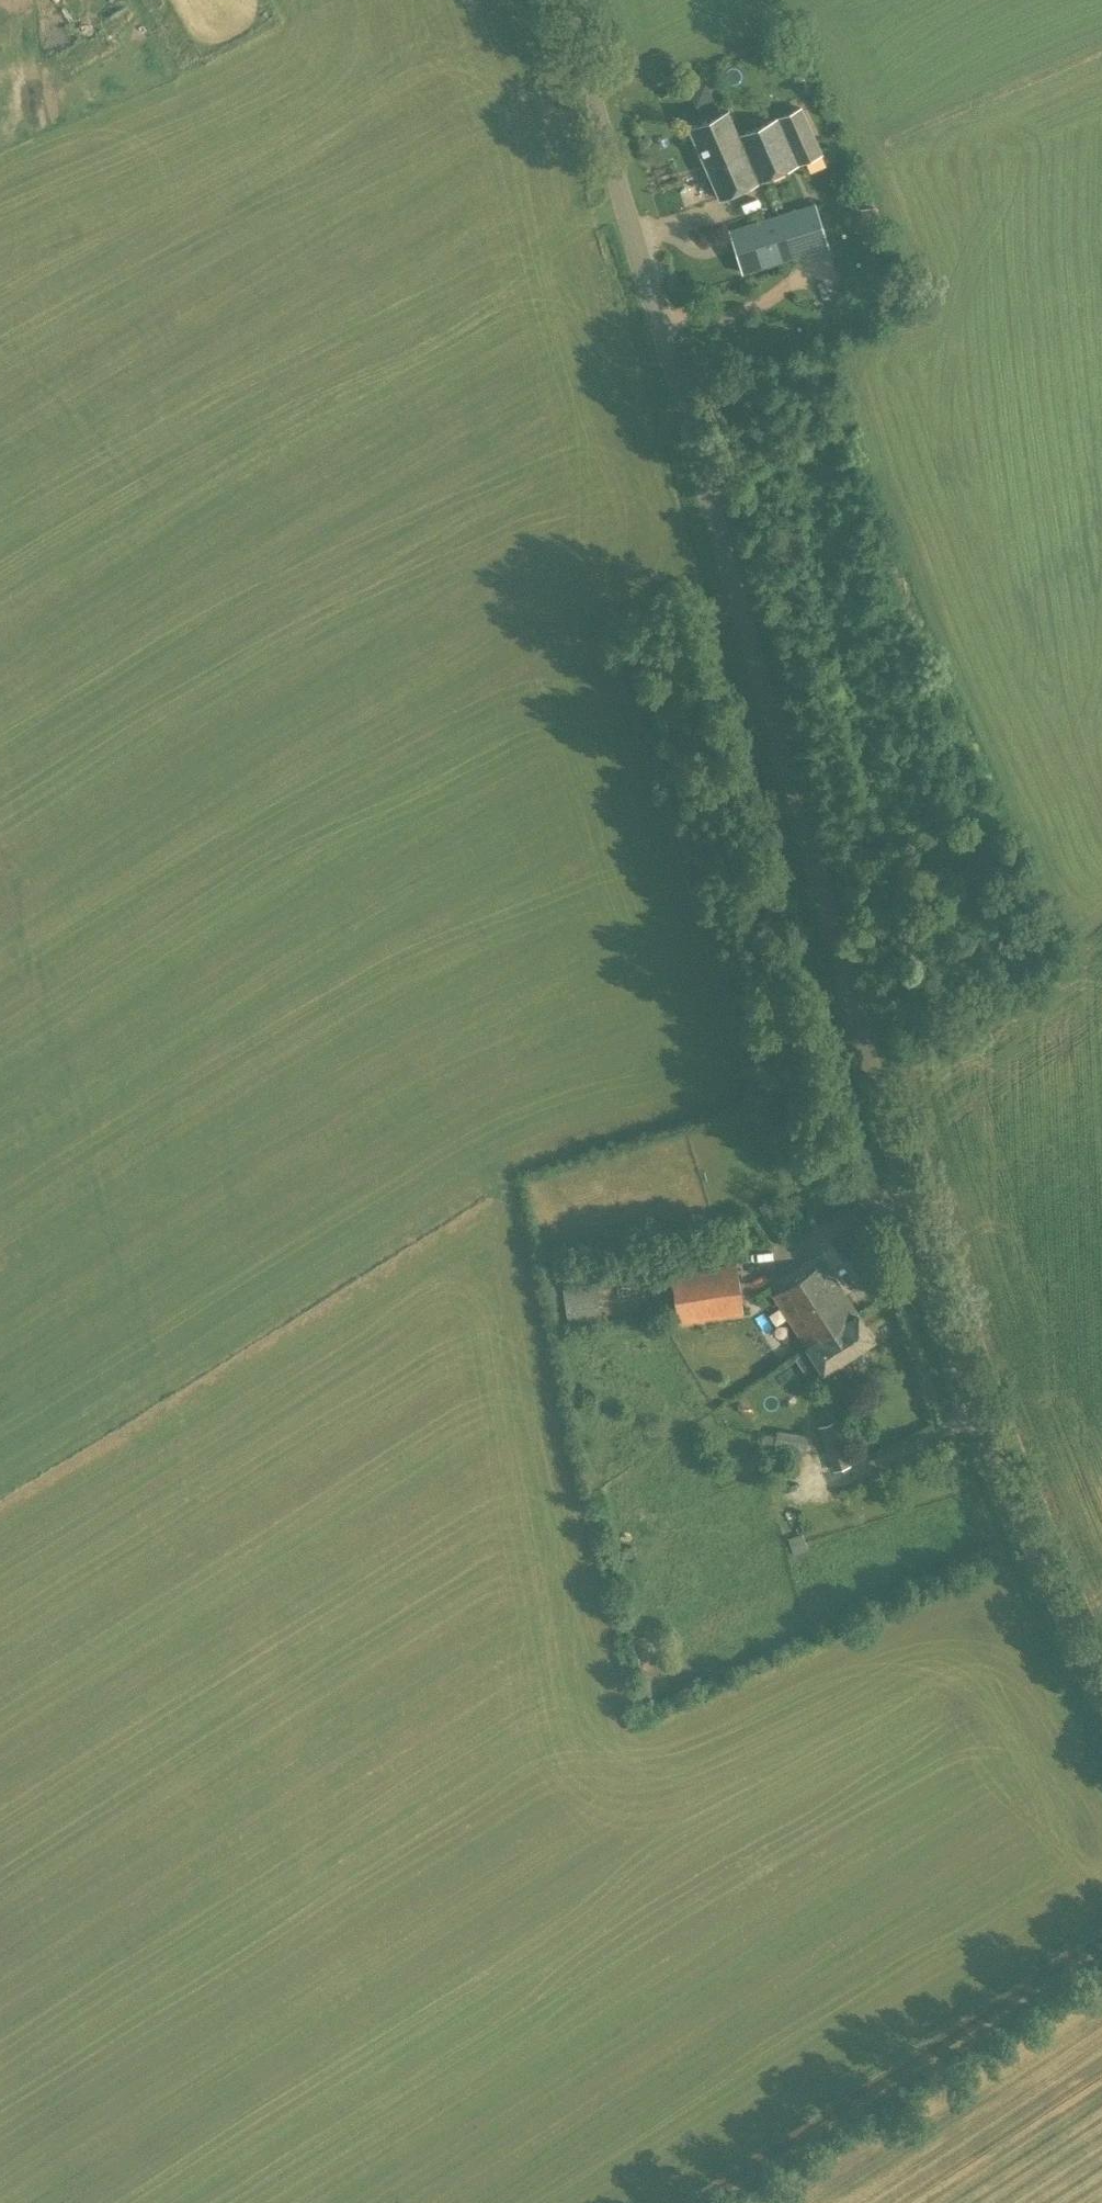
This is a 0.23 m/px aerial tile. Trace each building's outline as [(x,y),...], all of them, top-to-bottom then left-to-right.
[(758,181),(821,154),(801,109),(739,136),(758,181)] [(758,181),(739,136),(728,112),(689,129),(719,198),(758,181)] [(728,230),(741,273),(742,274),(829,247),(814,202),(728,230)] [(877,219),(855,219),(855,231),(877,231),(877,219)] [(678,1324),(743,1314),(737,1263),(669,1274),(678,1324)] [(809,1346),(857,1314),(824,1263),(774,1295),(809,1346)] [(823,1372),(873,1339),(857,1314),(809,1346),(807,1347),(823,1372)] [(832,1470),(850,1464),(836,1420),(818,1426),(832,1470)] [(773,1448),(805,1453),(808,1435),(776,1429),(773,1448)] [(793,1552),(808,1550),(806,1534),(791,1536),(793,1552)]
